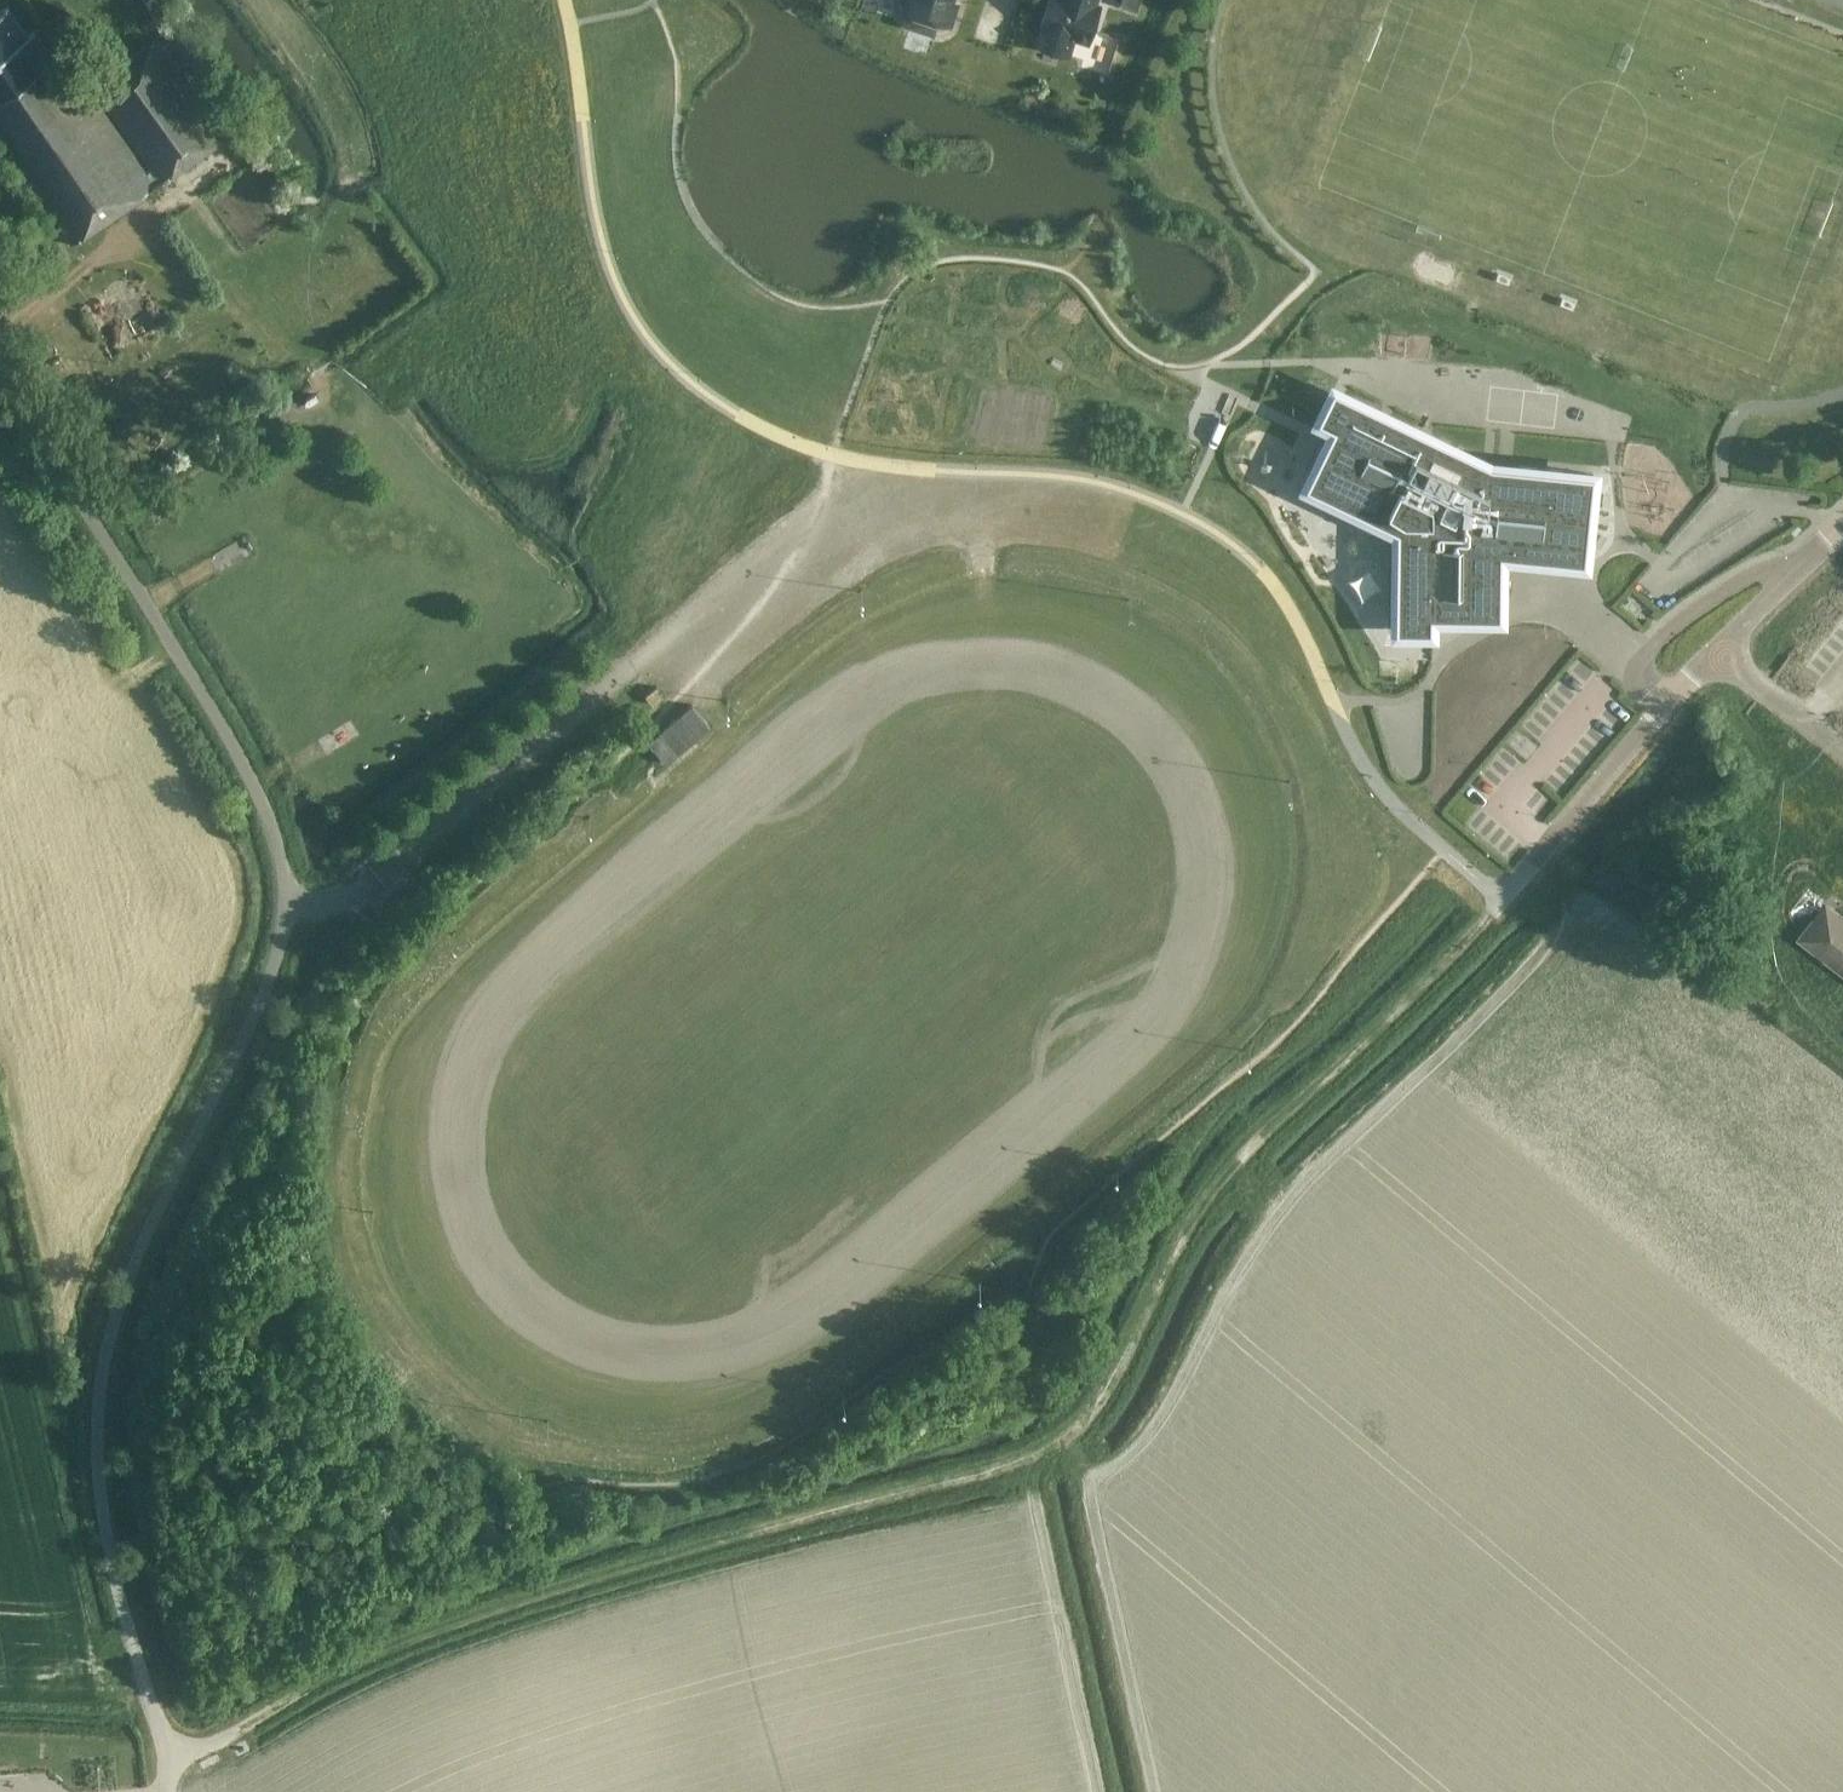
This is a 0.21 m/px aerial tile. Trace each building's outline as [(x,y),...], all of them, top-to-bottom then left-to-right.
[(883,0),(868,0),(867,7),(881,9),(883,0)] [(905,11),(912,13),(908,25),(933,33),(937,21),(951,26),(959,2),(953,0),(909,0),(905,11)] [(1042,26),(1036,44),(1069,54),(1075,36),(1089,41),(1100,6),(1093,3),(1094,0),(1048,0),(1040,25),(1042,26)] [(1120,6),(1135,10),(1138,0),(1122,0),(1120,6)] [(0,11),(0,142),(69,244),(216,144),(225,137),(159,40),(89,88),(63,50),(54,56),(35,28),(29,32),(10,4),(0,11)] [(1480,616),(1492,616),(1492,572),(1479,563),(1489,549),(1576,559),(1581,509),(1589,509),(1592,475),(1460,460),(1337,400),(1322,430),(1333,436),(1313,475),(1396,515),(1412,516),(1412,527),(1396,527),(1395,630),(1430,630),(1430,613),(1459,613),(1459,616),(1466,616),(1466,619),(1480,619),(1480,616)] [(666,763),(710,726),(692,704),(676,717),(647,741),(666,763)] [(1745,977),(1822,1036),(1842,1008),(1842,896),(1821,878),(1745,977)]
